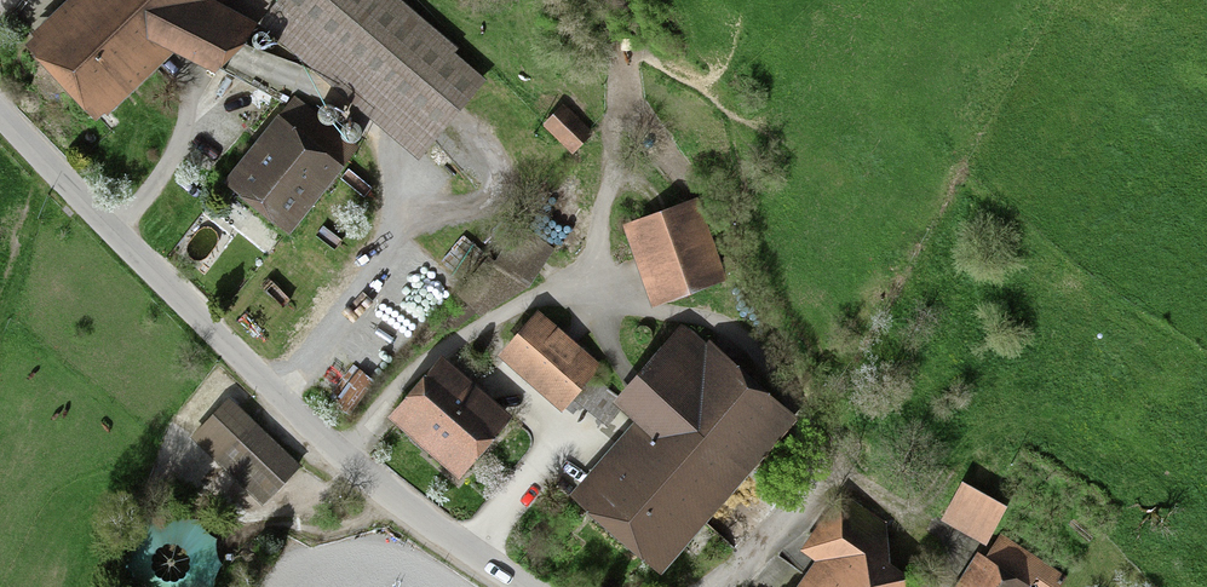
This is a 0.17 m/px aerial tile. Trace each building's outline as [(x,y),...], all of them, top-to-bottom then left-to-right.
[(209,0),(96,0),(51,43),(100,95),(162,37),(210,65),(254,25),(228,13),(209,0)] [(281,7),(428,136),(477,80),(386,0),(287,0),(281,7)] [(253,41),(256,43),(259,45),(262,45),(266,45),(269,43),(272,40),(273,37),(273,33),(272,29),(270,26),(267,24),(263,23),(260,24),(256,25),(253,27),(252,30),(251,34),(251,38),(253,41)] [(320,112),(322,115),(326,116),(329,117),(333,116),(336,114),(338,111),(340,108),(340,104),(339,101),(337,98),(334,96),(330,95),(326,95),(323,96),(320,99),(318,102),(318,105),(318,109),(320,112)] [(354,151),(292,102),(232,177),(294,226),(354,151)] [(565,107),(548,125),(571,148),(588,131),(565,107)] [(342,133),(345,136),(348,137),(352,138),(355,137),(358,135),(361,132),(362,129),(362,125),(361,122),(359,119),(356,117),(352,116),(349,116),(345,117),(343,119),(341,123),(340,126),(340,130),(342,133)] [(693,206),(634,227),(660,301),(719,280),(693,206)] [(590,366),(539,322),(510,354),(561,399),(571,388),(588,369),(590,366)] [(778,409),(686,329),(664,355),(663,354),(622,401),(619,404),(652,433),(596,498),(655,550),(778,409)] [(588,369),(571,388),(606,419),(619,404),(622,401),(608,388),(609,387),(588,369)] [(493,418),(441,373),(407,412),(460,457),(493,418)] [(244,414),(229,400),(195,435),(264,501),(298,466),(244,414)] [(884,524),(843,496),(816,534),(844,553),(821,586),(908,586),(883,570),(887,564),(884,524)] [(1030,586),(1058,586),(1063,580),(1044,565),(1002,538),(990,556),(1029,586),(1030,586)] [(985,565),(971,586),(1018,586),(985,565)]
